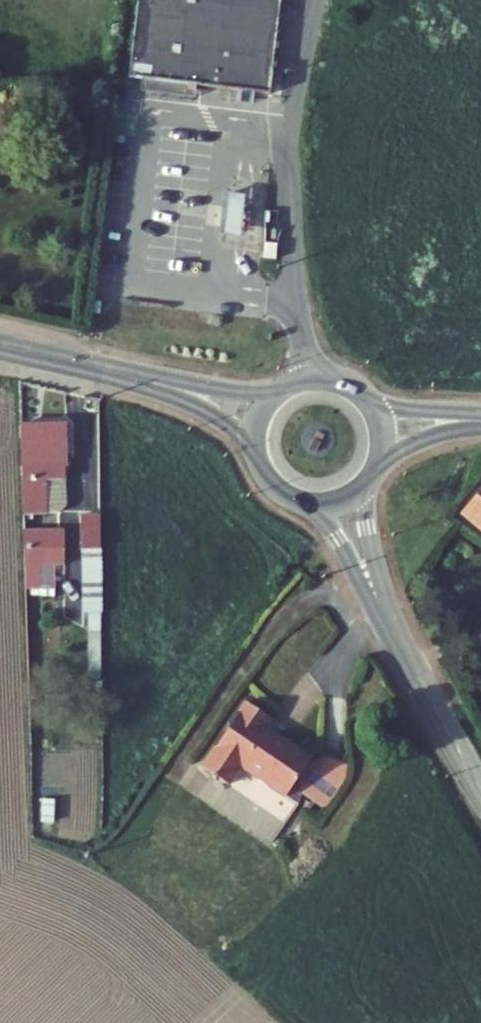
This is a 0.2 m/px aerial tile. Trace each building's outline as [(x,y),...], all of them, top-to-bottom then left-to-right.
[(128,78),(142,79),(198,88),(271,98),(283,0),(139,0),(128,78)] [(142,79),(140,92),(197,100),(198,88),(142,79)] [(221,235),(240,238),(246,197),(227,194),(221,235)] [(61,454),(64,454),(62,412),(19,414),(22,503),(43,503),(42,469),(62,468),(61,454)] [(474,487),(450,521),(480,545),(480,493),(474,487)] [(43,503),(22,503),(22,520),(44,519),(43,503)] [(82,514),(83,553),(106,552),(105,513),(82,514)] [(44,519),(22,520),(23,553),(62,552),(61,519),(44,519)] [(243,688),(201,754),(227,770),(239,751),(285,781),(309,743),(269,717),(266,721),(258,716),(267,703),(243,688)]
